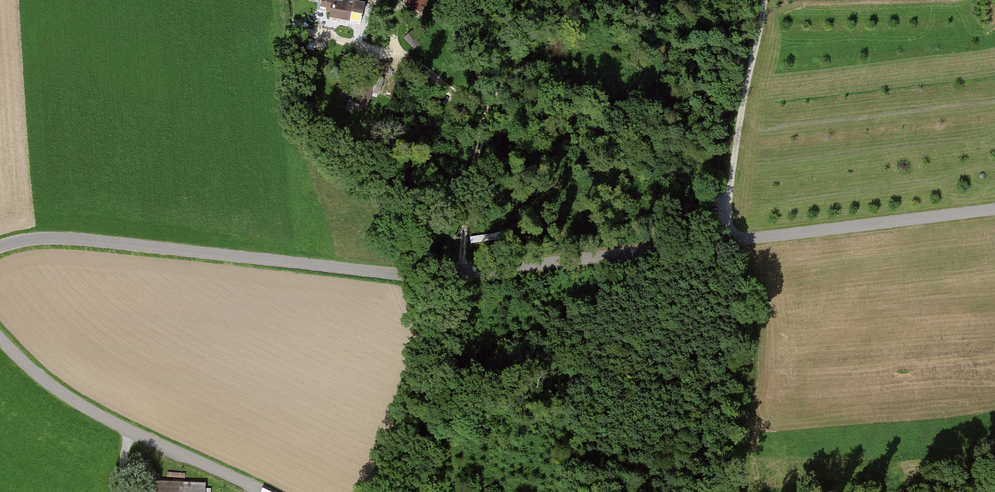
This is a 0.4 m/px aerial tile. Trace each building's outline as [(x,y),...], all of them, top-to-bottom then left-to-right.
[(330,0),(324,0),(322,10),(332,12),(331,20),(353,24),(352,29),(363,31),(367,6),(330,0)] [(405,6),(419,13),(425,0),(408,0),(405,6)] [(418,46),(422,38),(409,31),(405,39),(418,46)] [(391,64),(380,60),(377,69),(388,72),(391,64)]
